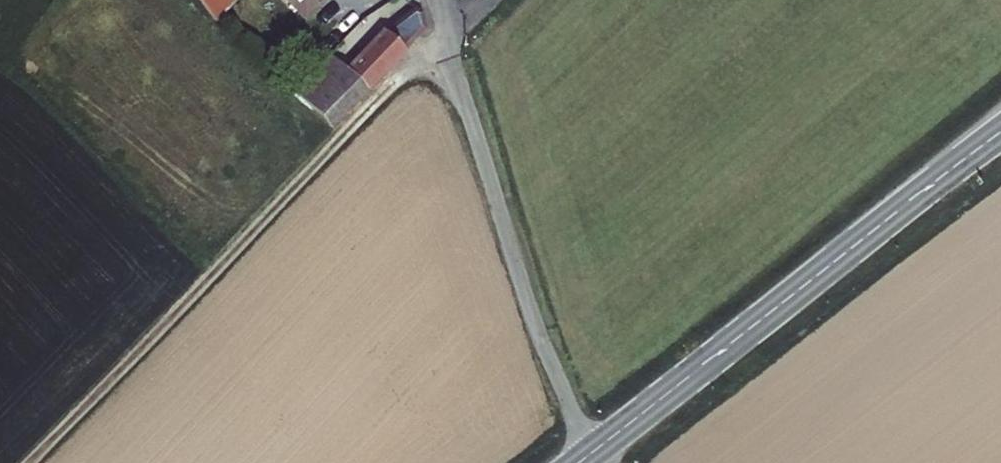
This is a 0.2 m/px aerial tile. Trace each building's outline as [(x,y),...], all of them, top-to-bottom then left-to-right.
[(304,18),(324,0),(287,0),(304,18)] [(384,31),(405,51),(425,30),(423,21),(421,12),(414,8),(384,31)] [(346,71),(366,91),(405,51),(384,31),(365,51),(346,71)] [(294,93),(330,128),(366,91),(346,71),(343,69),(330,55),(294,93)]
